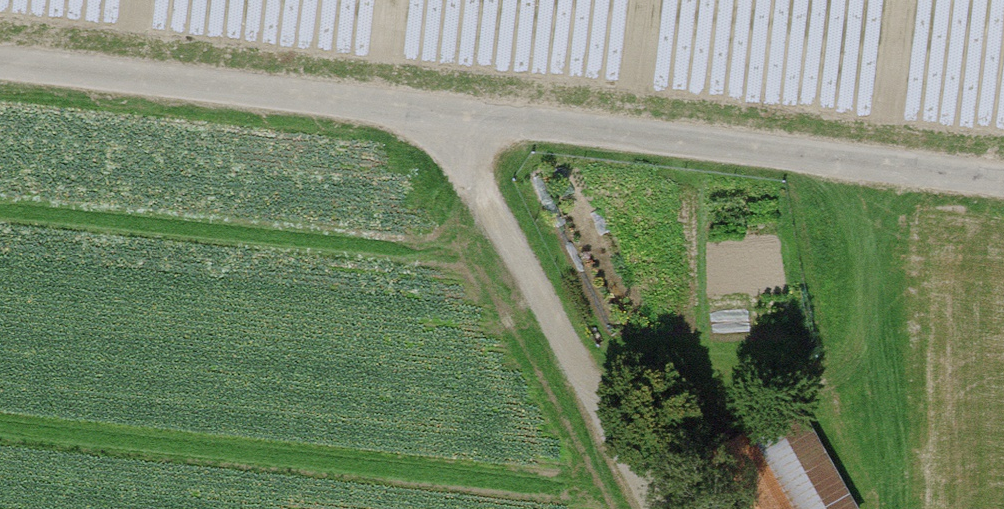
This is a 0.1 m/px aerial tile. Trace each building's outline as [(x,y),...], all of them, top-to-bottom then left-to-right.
[(803,405),(681,467),(702,508),(857,508),(803,405)]
